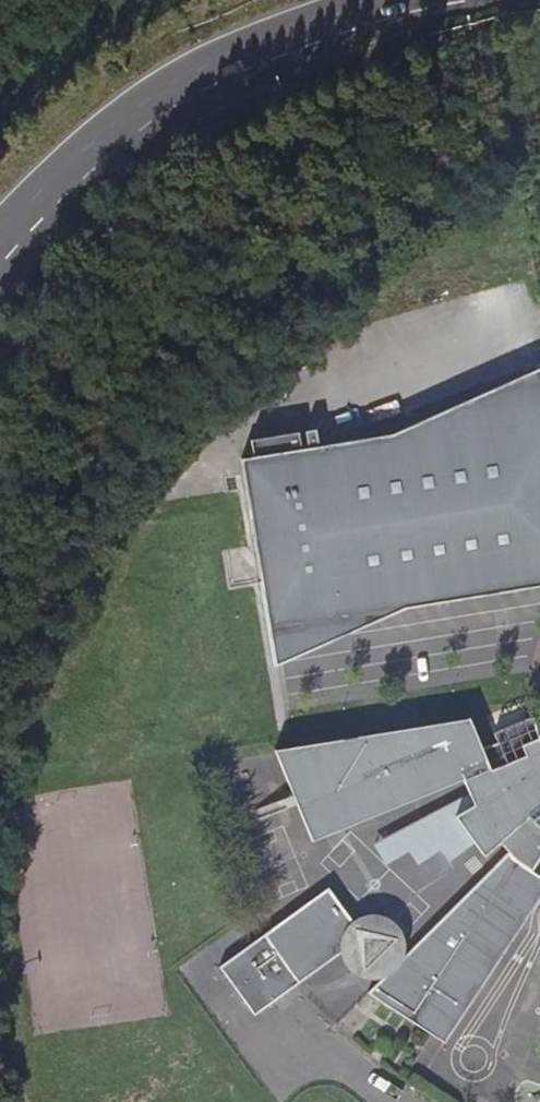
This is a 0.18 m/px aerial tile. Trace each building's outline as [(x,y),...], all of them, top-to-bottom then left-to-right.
[(243,459),(274,664),(409,605),(539,585),(539,371),(403,434),(243,459)] [(467,792),(472,804),(453,816),(465,832),(474,843),(483,855),(498,842),(506,852),(366,993),(430,1034),(440,1040),(539,889),(539,877),(532,872),(539,859),(539,736),(538,729),(536,718),(534,713),(493,732),(506,762),(489,769),(470,721),(275,753),(310,837),(460,776),(467,792)] [(448,861),(474,843),(465,832),(453,816),(472,804),(467,792),(374,843),(385,863),(407,851),(417,863),(438,851),(448,861)] [(217,966),(252,1015),(295,984),(343,948),(348,953),(351,956),(357,959),(362,960),(368,960),(373,957),(378,953),(382,947),(384,941),(384,935),(381,930),(379,926),(375,922),(371,920),(367,918),(363,918),(359,919),(354,919),(351,921),(327,888),(251,942),(217,966)]
